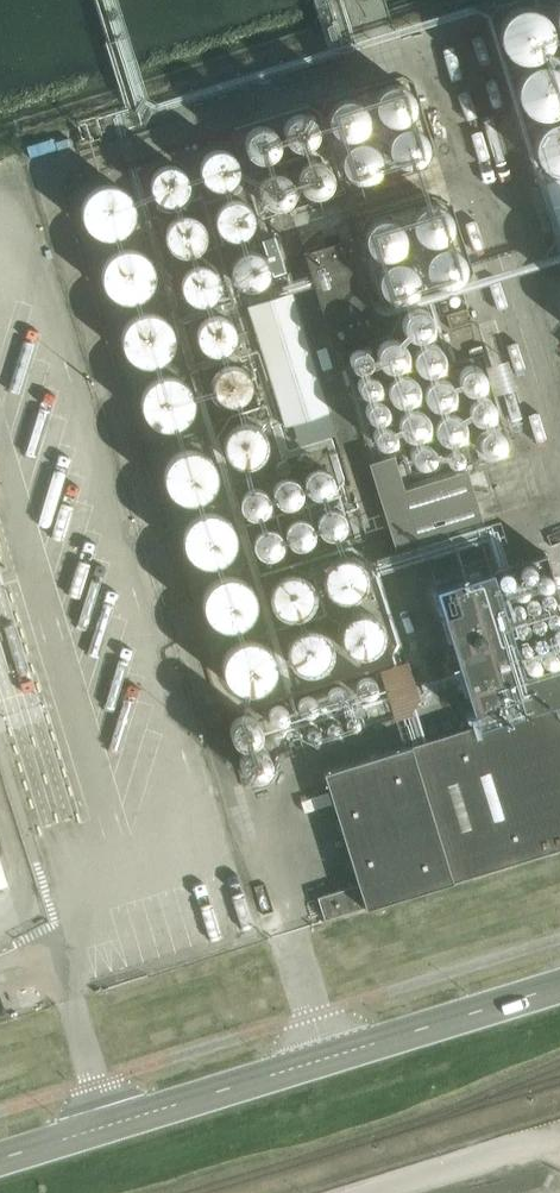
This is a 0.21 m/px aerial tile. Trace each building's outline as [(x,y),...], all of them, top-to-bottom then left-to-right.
[(235,166),(234,159),(230,153),(225,149),(217,146),(211,147),(203,150),(198,156),(196,164),(197,172),(200,178),(206,183),(214,185),(221,184),(226,182),(229,180),(233,174),(235,166)] [(186,179),(186,178),(184,170),(181,165),(177,162),(173,160),(165,159),(158,160),(152,165),(149,170),(147,174),(147,179),(149,187),(153,192),(160,197),(167,198),(173,197),(180,192),(184,187),(186,179)] [(133,203),(133,201),(131,193),(129,189),(126,185),(119,180),(115,179),(110,178),(102,179),(99,181),(94,184),(90,189),(88,192),(86,201),(87,207),(88,210),(93,217),(99,222),(103,224),(109,225),(116,224),(121,221),(125,219),(128,216),(131,210),(133,203)] [(250,215),(248,207),(244,201),(238,196),(229,195),(222,197),(216,201),(212,207),(211,215),(212,221),(216,228),(221,232),(228,234),(232,234),(238,233),(244,229),(248,223),(250,215)] [(202,234),(202,233),(200,225),(197,220),(191,216),(184,214),(176,215),(169,219),(165,225),(163,232),(164,239),(167,246),(173,250),(177,252),(182,253),(189,252),(196,247),(200,242),(202,234)] [(457,464),(509,449),(485,363),(476,361),(449,369),(428,296),(462,286),(464,275),(454,241),(403,234),(400,223),(372,231),(370,239),(381,277),(381,274),(389,303),(388,311),(397,313),(403,333),(353,347),(352,357),(358,380),(358,381),(377,449),(401,442),(401,444),(399,458),(402,471),(405,456),(457,464)] [(332,230),(337,244),(351,239),(347,225),(332,230)] [(351,239),(337,244),(303,254),(332,347),(380,332),(351,239)] [(155,270),(155,269),(154,263),(153,259),(148,252),(141,247),(133,245),(129,246),(124,247),(116,251),(111,259),(109,263),(109,268),(110,277),(115,284),(122,290),(130,292),(139,291),(143,289),(148,285),(153,278),(155,270)] [(267,268),(265,260),(262,255),(256,250),(249,248),(241,249),(234,253),(231,256),(229,260),(228,267),(229,275),(233,281),(237,285),(245,287),(253,286),(260,282),(265,275),(267,268)] [(216,284),(216,283),(216,278),(214,274),(210,269),(203,264),(196,263),(190,264),(183,269),(179,274),(178,278),(177,283),(179,291),(183,297),(188,301),(195,303),(203,301),(210,297),(215,291),(216,284)] [(292,294),(247,308),(284,427),(329,413),(292,294)] [(172,331),(170,321),(167,316),(160,310),(157,309),(151,308),(147,308),(142,309),(134,313),(129,319),(127,325),(126,329),(127,338),(131,345),(138,351),(142,353),(147,354),(151,354),(157,353),(164,349),(168,344),(170,340),(172,331)] [(458,312),(445,316),(450,331),(471,324),(467,309),(458,312)] [(230,332),(230,331),(228,323),(223,316),(216,312),(209,311),(201,313),(195,318),(192,324),(190,331),(192,338),(195,344),(201,348),(209,350),(217,349),(224,345),(228,339),(230,332)] [(245,389),(245,388),(243,381),(240,375),(235,372),(227,369),(219,370),(212,373),(210,376),(207,381),(205,388),(207,396),(210,402),(216,406),(224,408),(228,408),(232,407),(238,403),(243,396),(245,389)] [(193,397),(193,396),(192,391),(191,387),(187,380),(179,375),(172,373),(167,373),(162,374),(155,378),(150,385),(147,391),(147,395),(147,400),(148,405),(153,412),(160,417),(168,420),(172,420),(177,418),(185,414),(189,410),(191,406),(193,397)] [(259,445),(259,444),(257,436),(252,430),(245,426),(237,425),(229,427),(225,431),(221,438),(220,445),(221,452),(226,458),(232,463),(241,464),(248,462),(254,458),(257,452),(259,445)] [(214,468),(214,467),(212,458),(208,452),(200,446),(193,444),(189,444),(183,445),(176,449),(170,457),(167,465),(168,474),(172,481),(176,485),(181,488),(189,490),(194,490),(199,489),(206,485),(211,478),(213,473),(214,468)] [(330,476),(330,471),(326,466),(323,463),(317,461),(312,462),(307,465),(303,470),(302,476),(303,481),(306,485),(310,488),(315,490),(321,489),(326,486),(329,481),(330,476)] [(296,485),(297,484),(296,480),(292,474),(289,472),(284,470),(279,471),(273,474),(270,479),(268,483),(269,489),(272,494),(276,497),(281,498),(288,498),(292,495),(295,490),(296,485)] [(265,494),(265,493),(263,488),(261,483),(257,481),(252,479),(246,480),(240,483),(238,487),(237,493),(237,498),(240,503),(245,506),(251,507),(256,506),(260,503),(263,499),(265,494)] [(345,513),(344,507),(341,502),(336,499),(330,499),(326,500),(321,503),(318,508),(317,513),(318,518),(321,522),(325,525),(330,527),(335,526),(340,523),(344,519),(345,513)] [(234,528),(234,527),(234,522),(232,518),(230,514),(227,510),(220,506),(214,504),(210,504),(202,506),(197,509),(194,512),(191,516),(189,520),(188,528),(189,533),(190,538),(194,542),(196,545),(204,549),(213,551),(221,549),(228,544),(233,537),(234,528)] [(312,525),(312,524),(311,519),(308,514),(303,511),(298,510),(293,511),(287,515),(285,519),(283,524),(284,528),(287,533),(292,537),(296,538),(303,537),(307,534),(310,530),(312,525)] [(276,535),(276,534),(275,528),(271,524),(267,521),(262,520),(255,522),(252,524),(249,530),(248,534),(249,539),(251,543),(255,546),(261,548),(267,547),(272,544),(275,540),(276,535)] [(546,555),(435,589),(477,726),(324,773),(358,885),(317,898),(324,920),(365,908),(365,909),(559,849),(559,601),(546,555)] [(364,581),(364,579),(364,575),(362,569),(356,562),(351,559),(346,557),(342,556),(334,557),(329,559),(325,562),(320,569),(318,573),(317,578),(319,586),(323,594),(329,599),(338,602),(343,602),(348,601),(352,600),(356,596),(362,589),(364,581)] [(308,593),(307,585),(302,577),(295,571),(287,569),(283,569),(277,571),(270,575),(264,582),(262,587),(262,592),(263,600),(267,607),(274,613),(279,615),(284,616),(288,616),(293,614),(300,610),(305,604),(307,598),(308,593)] [(257,604),(257,603),(256,595),(251,588),(244,582),(236,580),(232,580),(226,581),(219,586),(216,588),(213,593),(211,602),(212,611),(214,616),(216,619),(219,622),(225,625),(232,627),(237,626),(242,625),(249,621),(254,615),(256,609),(257,604)] [(382,627),(382,626),(380,618),(375,610),(369,605),(361,603),(356,603),(351,604),(347,606),(343,609),(339,613),(337,617),(335,626),(336,632),(337,635),(342,643),(347,647),(352,649),(358,650),(365,649),(369,647),(374,644),(379,637),(381,633),(382,627)] [(325,644),(325,643),(324,637),(323,634),(318,627),(311,622),(303,620),(298,620),(294,621),(287,625),(283,629),(281,633),(279,637),(278,643),(280,652),(284,659),(292,664),(300,666),(304,666),(309,665),(317,661),(321,657),(323,653),(325,644)] [(271,660),(271,659),(270,654),(269,649),(264,642),(258,638),(254,636),(248,635),(241,636),(237,638),(232,641),(227,648),(225,652),(224,658),(226,667),(230,674),(233,677),(238,680),(246,682),(254,681),(262,676),(268,670),(270,665),(271,660)] [(410,660),(379,668),(396,720),(409,717),(423,700),(410,660)] [(273,768),(261,745),(241,756),(254,779),(273,768)] [(0,855),(0,890),(9,887),(0,855)]
